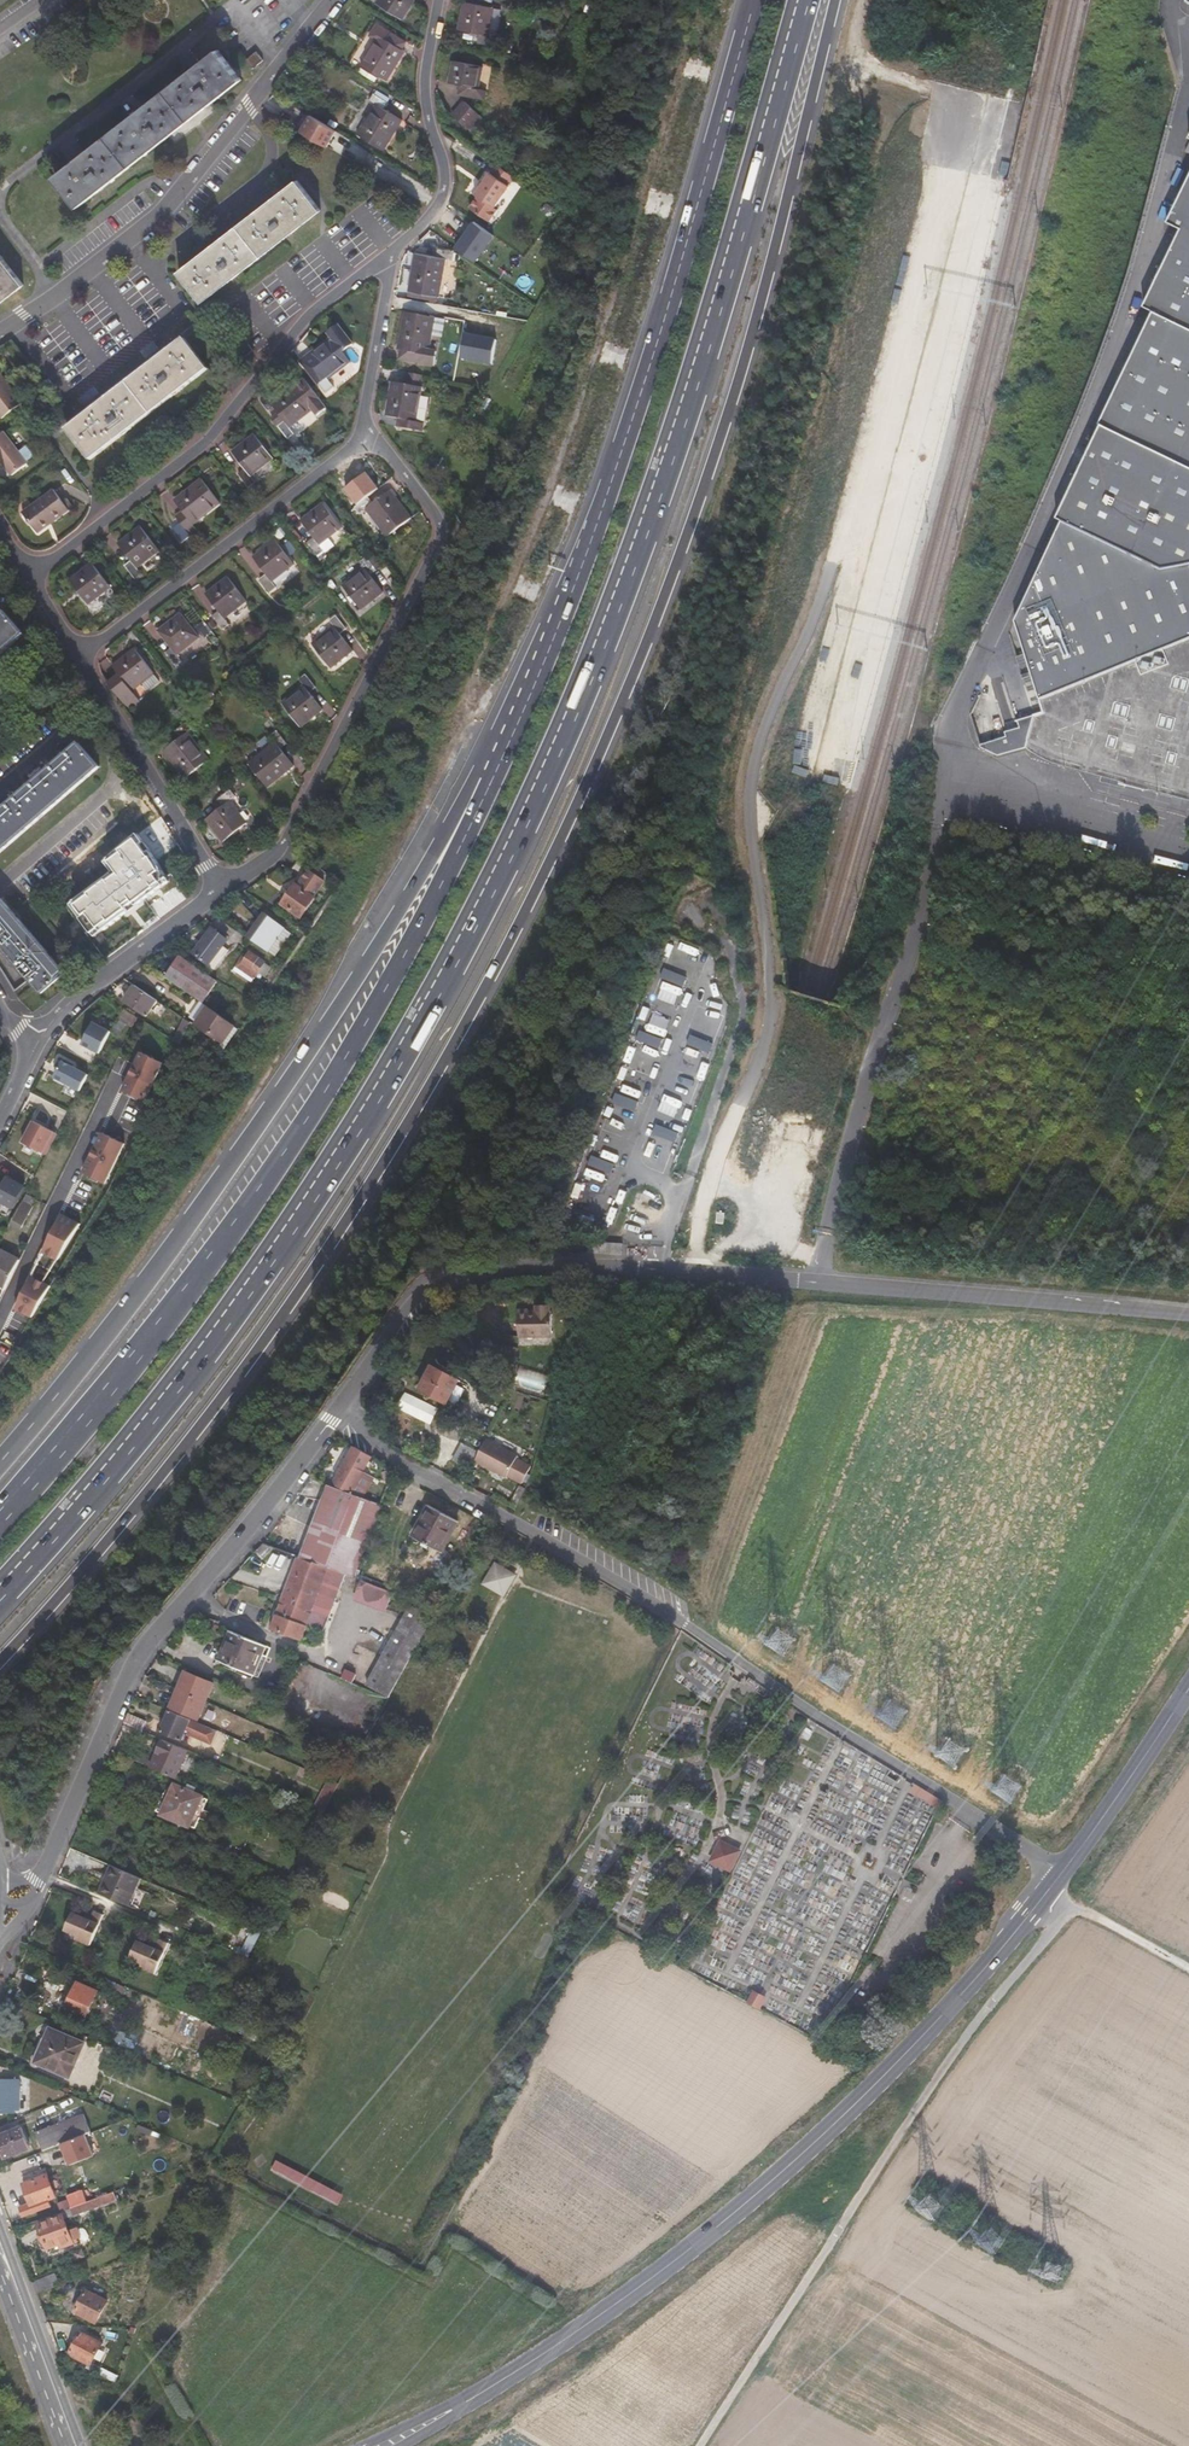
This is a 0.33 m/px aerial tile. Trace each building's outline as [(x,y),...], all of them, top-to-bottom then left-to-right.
[(400,20),(412,0),(377,0),(374,4),(400,20)] [(488,38),(492,10),(462,6),(458,34),(479,37),(479,45),(495,48),(496,40),(488,38)] [(500,11),(492,10),(488,38),(496,40),(500,11)] [(371,30),(377,34),(357,62),(383,80),(403,51),(399,48),(386,39),(389,33),(376,23),(371,30)] [(403,43),(389,33),(386,39),(399,48),(403,43)] [(73,212),(236,80),(212,50),(49,182),(73,212)] [(250,70),(260,62),(252,54),(243,62),(250,70)] [(354,66),(352,72),(369,82),(372,76),(354,66)] [(453,66),(450,88),(461,90),(471,91),(469,101),(487,103),(488,94),(479,92),(482,70),(453,66)] [(460,99),(469,101),(471,91),(461,90),(460,99)] [(350,132),(374,150),(395,121),(378,109),(382,102),(369,93),(365,99),(370,103),(350,132)] [(471,135),(483,120),(468,109),(457,123),(471,135)] [(320,117),(316,121),(332,131),(335,127),(320,117)] [(1164,217),(1178,225),(1143,303),(1151,307),(1058,510),(1062,511),(1017,611),(1027,650),(1020,651),(1036,706),(1029,734),(1065,750),(1188,781),(1188,162),(1164,217)] [(486,207),(509,176),(490,163),(484,172),(482,171),(467,192),(470,195),(462,206),(481,220),(489,209),(486,207)] [(201,302),(320,211),(297,181),(178,272),(201,302)] [(455,246),(477,261),(496,234),(474,219),(455,246)] [(407,259),(402,296),(434,301),(439,263),(446,264),(447,256),(431,254),(430,262),(407,259)] [(23,288),(0,259),(0,307),(23,288)] [(391,356),(395,357),(411,359),(410,367),(427,370),(428,362),(422,361),(423,354),(427,323),(396,318),(391,356)] [(349,345),(334,325),(324,332),(328,338),(297,362),(322,395),(330,389),(324,380),(347,363),(339,353),(349,345)] [(477,335),(473,351),(479,353),(478,358),(493,361),(498,339),(477,335)] [(88,462),(207,372),(183,341),(65,432),(88,462)] [(240,358),(250,351),(243,342),(233,348),(240,358)] [(411,359),(395,357),(393,365),(410,367),(411,359)] [(315,415),(323,409),(300,379),(266,404),(280,423),(274,427),(283,439),(290,434),(285,428),(310,409),(315,415)] [(19,406),(0,381),(0,421),(19,406)] [(403,425),(401,434),(420,437),(422,427),(414,426),(419,393),(387,388),(382,422),(394,424),(403,425)] [(393,432),(401,434),(403,425),(394,424),(393,432)] [(270,459),(251,435),(227,453),(241,471),(236,476),(246,490),(253,484),(247,476),(270,459)] [(25,469),(1,437),(0,438),(0,469),(10,481),(25,469)] [(217,506),(199,482),(170,503),(184,520),(177,525),(187,539),(194,534),(189,527),(217,506)] [(379,539),(404,520),(383,492),(367,505),(362,499),(348,510),(353,516),(359,512),(379,539)] [(38,538),(67,514),(51,494),(22,518),(38,538)] [(312,548),(334,530),(316,505),(293,523),(306,540),(300,545),(310,558),(316,553),(312,548)] [(154,554),(136,530),(114,546),(127,564),(120,569),(131,582),(136,577),(132,571),(154,554)] [(288,566),(270,541),(248,558),(260,575),(254,581),(263,594),(270,588),(266,582),(288,566)] [(357,616),(380,597),(368,581),(373,576),(363,562),(357,567),(361,573),(339,590),(357,616)] [(107,590),(88,565),(65,583),(84,607),(107,590)] [(241,601),(222,577),(199,594),(212,612),(206,617),(216,630),(222,625),(218,619),(241,601)] [(0,613),(0,614),(0,653),(20,636),(0,613)] [(193,638),(175,613),(152,631),(165,648),(158,653),(168,667),(174,661),(170,655),(193,638)] [(325,672),(349,653),(337,636),(342,632),(333,618),(326,623),(331,629),(306,647),(325,672)] [(117,680),(106,689),(126,717),(137,708),(124,691),(132,685),(145,675),(146,674),(127,650),(106,666),(117,680)] [(145,675),(132,685),(138,693),(151,682),(145,675)] [(295,730),(316,713),(304,696),(311,691),(300,677),(293,683),(298,689),(277,705),(295,730)] [(177,781),(201,762),(181,734),(186,729),(181,722),(167,733),(172,740),(156,752),(177,781)] [(260,790),(289,769),(276,752),(282,748),(272,734),(266,739),(270,745),(243,766),(260,790)] [(97,767),(78,744),(0,807),(0,846),(97,767)] [(216,844),(241,826),(224,802),(229,799),(224,792),(212,801),(216,808),(199,821),(216,844)] [(128,905),(161,881),(142,849),(129,834),(100,858),(108,869),(62,903),(83,932),(90,927),(93,930),(121,910),(118,907),(125,901),(128,905)] [(275,903),(294,916),(308,897),(307,895),(318,879),(302,868),(290,885),(288,883),(275,903)] [(57,974),(0,905),(0,951),(34,993),(57,974)] [(242,937),(269,955),(285,931),(259,913),(242,937)] [(187,957),(209,971),(221,952),(215,948),(220,941),(205,931),(187,957)] [(231,966),(253,982),(263,967),(244,954),(241,957),(238,962),(235,961),(231,966)] [(191,995),(203,977),(172,956),(160,975),(191,995)] [(692,975),(670,966),(666,977),(688,986),(692,975)] [(139,1016),(150,999),(128,985),(117,1002),(139,1016)] [(202,1007),(191,1025),(218,1041),(219,1040),(228,1027),(229,1025),(225,1022),(202,1007)] [(127,1029),(132,1018),(117,1009),(105,1033),(105,1034),(114,1038),(120,1026),(127,1029)] [(173,1035),(177,1038),(185,1021),(181,1018),(173,1035)] [(77,1046),(94,1055),(105,1034),(105,1033),(88,1024),(77,1046)] [(228,1027),(219,1040),(225,1043),(233,1030),(228,1027)] [(668,1038),(645,1028),(642,1039),(664,1048),(668,1038)] [(718,1041),(696,1032),(691,1044),(713,1053),(718,1041)] [(169,1040),(175,1043),(177,1038),(173,1035),(169,1040)] [(120,1089),(143,1100),(160,1061),(138,1051),(132,1063),(120,1089)] [(49,1079),(75,1092),(84,1076),(57,1063),(49,1079)] [(642,1102),(620,1093),(616,1102),(638,1111),(642,1102)] [(19,1144),(43,1155),(54,1135),(29,1122),(19,1144)] [(681,1132),(659,1124),(655,1134),(676,1143),(681,1132)] [(81,1172),(105,1183),(123,1143),(100,1132),(81,1172)] [(617,1164),(595,1154),(591,1165),(613,1174),(617,1164)] [(24,1193),(30,1182),(20,1177),(12,1193),(22,1198),(24,1193)] [(8,1226),(10,1222),(22,1198),(12,1193),(2,1186),(0,1190),(0,1222),(8,1226)] [(22,1198),(10,1222),(22,1230),(38,1200),(24,1193),(22,1198)] [(44,1253),(59,1260),(80,1223),(62,1215),(44,1253)] [(625,1244),(590,1242),(589,1253),(624,1255),(625,1244)] [(7,1286),(20,1258),(0,1249),(0,1283),(7,1286)] [(17,1310),(34,1318),(52,1286),(33,1277),(17,1310)] [(512,1344),(544,1345),(544,1318),(543,1318),(542,1314),(528,1314),(529,1320),(510,1321),(512,1344)] [(502,1359),(504,1354),(495,1352),(490,1368),(504,1372),(506,1360),(502,1359)] [(534,1395),(534,1393),(513,1385),(515,1377),(537,1384),(539,1377),(511,1370),(507,1388),(534,1395)] [(446,1410),(459,1387),(433,1372),(421,1395),(446,1410)] [(514,1456),(484,1439),(476,1451),(473,1459),(516,1483),(525,1470),(511,1462),(514,1456)] [(451,1459),(467,1469),(473,1459),(476,1451),(460,1442),(451,1459)] [(345,1450),(344,1453),(364,1463),(365,1461),(366,1460),(345,1450)] [(344,1453),(331,1477),(327,1484),(341,1491),(338,1499),(356,1505),(365,1486),(355,1481),(364,1463),(344,1453)] [(341,1491),(327,1484),(324,1492),(338,1499),(341,1491)] [(297,1559),(295,1565),(320,1575),(356,1505),(338,1499),(324,1492),(297,1559)] [(340,1583),(348,1585),(374,1513),(356,1505),(320,1575),(340,1583)] [(451,1520),(423,1506),(407,1539),(434,1553),(451,1520)] [(263,1550),(255,1559),(264,1565),(273,1555),(263,1550)] [(289,1555),(287,1560),(295,1565),(297,1559),(289,1555)] [(320,1575),(295,1565),(266,1635),(294,1646),(300,1633),(315,1638),(340,1583),(320,1575)] [(497,1590),(489,1593),(499,1599),(511,1577),(490,1565),(488,1568),(504,1577),(497,1590)] [(477,1586),(489,1593),(497,1590),(504,1577),(488,1568),(477,1586)] [(382,1615),(387,1599),(357,1589),(350,1604),(382,1615)] [(384,1699),(403,1659),(424,1621),(406,1610),(364,1686),(384,1699)] [(252,1678),(267,1647),(228,1630),(216,1661),(252,1678)] [(214,1706),(224,1687),(196,1674),(187,1694),(189,1695),(214,1706)] [(189,1695),(187,1694),(180,1712),(206,1723),(214,1706),(189,1695)] [(156,1723),(136,1714),(131,1724),(151,1733),(156,1723)] [(186,1745),(191,1736),(198,1721),(179,1714),(167,1735),(186,1745)] [(216,1749),(223,1733),(205,1725),(198,1721),(191,1736),(216,1749)] [(159,1762),(170,1741),(163,1739),(153,1759),(159,1762)] [(181,1782),(194,1753),(170,1741),(159,1762),(153,1759),(140,1753),(136,1761),(181,1782)] [(198,1796),(200,1791),(188,1786),(187,1790),(179,1787),(174,1799),(166,1795),(158,1812),(197,1832),(211,1802),(198,1796)] [(307,1841),(322,1813),(315,1810),(300,1837),(307,1841)] [(731,1872),(743,1849),(720,1837),(708,1859),(731,1872)] [(102,1898),(126,1909),(134,1890),(139,1879),(111,1867),(106,1877),(110,1879),(102,1898)] [(140,1893),(145,1882),(139,1879),(134,1890),(140,1893)] [(59,1881),(54,1892),(62,1895),(67,1885),(59,1881)] [(92,1949),(106,1918),(95,1914),(91,1925),(87,1923),(88,1921),(74,1916),(66,1934),(78,1939),(76,1942),(92,1949)] [(234,1957),(242,1961),(257,1933),(249,1929),(234,1957)] [(148,1974),(162,1943),(152,1939),(147,1950),(143,1948),(143,1946),(130,1940),(122,1958),(135,1963),(132,1968),(148,1974)] [(84,2019),(96,1993),(78,1985),(66,2011),(84,2019)] [(742,2001),(755,2008),(762,1997),(750,1990),(742,2001)] [(48,2030),(43,2044),(48,2048),(41,2062),(34,2059),(32,2065),(64,2080),(80,2044),(48,2030)] [(48,2048),(43,2044),(34,2059),(41,2062),(48,2048)] [(8,2095),(0,2095),(0,2112),(8,2112),(8,2095)] [(75,2137),(78,2136),(73,2124),(69,2116),(27,2132),(35,2152),(51,2146),(75,2137)] [(12,2128),(0,2132),(0,2158),(20,2150),(12,2128)] [(75,2137),(51,2146),(60,2168),(84,2159),(75,2137)] [(49,2199),(41,2178),(19,2186),(27,2207),(49,2199)] [(87,2201),(90,2209),(110,2202),(109,2192),(87,2201)] [(53,2213),(33,2220),(43,2249),(51,2247),(52,2253),(67,2248),(58,2221),(90,2209),(87,2201),(63,2209),(53,2213)] [(53,2213),(63,2209),(61,2203),(51,2208),(53,2213)] [(32,2282),(36,2293),(59,2285),(55,2273),(32,2282)] [(94,2297),(98,2287),(84,2282),(80,2291),(94,2297)] [(89,2322),(98,2302),(77,2293),(67,2312),(89,2322)] [(71,2335),(61,2358),(81,2368),(94,2345),(71,2335)] [(100,2373),(97,2378),(106,2383),(109,2378),(100,2373)]
